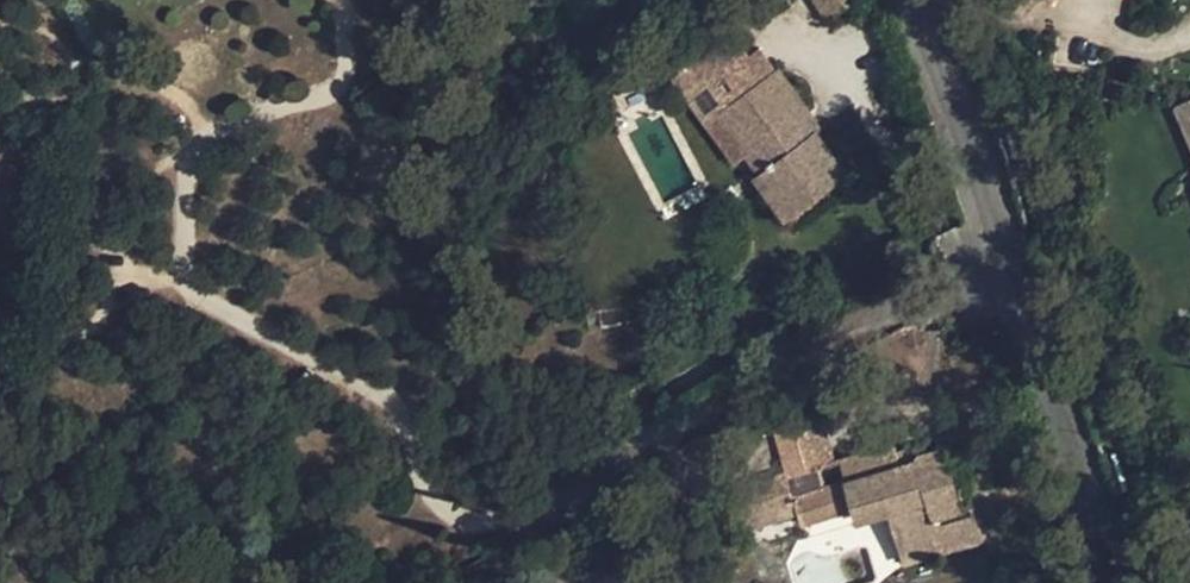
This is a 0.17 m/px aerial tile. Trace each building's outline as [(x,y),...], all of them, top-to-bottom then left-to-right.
[(827,19),(855,0),(813,0),(827,19)] [(1021,15),(1036,0),(1005,0),(1021,15)] [(730,44),(700,66),(730,104),(716,114),(760,173),(755,177),(786,218),(848,172),(816,130),(821,126),(779,69),(760,82),(730,44)] [(1174,107),(1189,144),(1189,100),(1174,107)] [(841,460),(824,405),(787,415),(803,471),(841,460)] [(899,464),(896,452),(893,444),(841,460),(846,478),(856,508),(859,520),(891,511),(906,562),(981,540),(972,508),(964,510),(944,446),(920,454),(916,459),(899,464)] [(916,459),(920,454),(917,446),(896,452),(899,464),(916,459)] [(856,508),(846,478),(792,495),(803,525),(856,508)]
